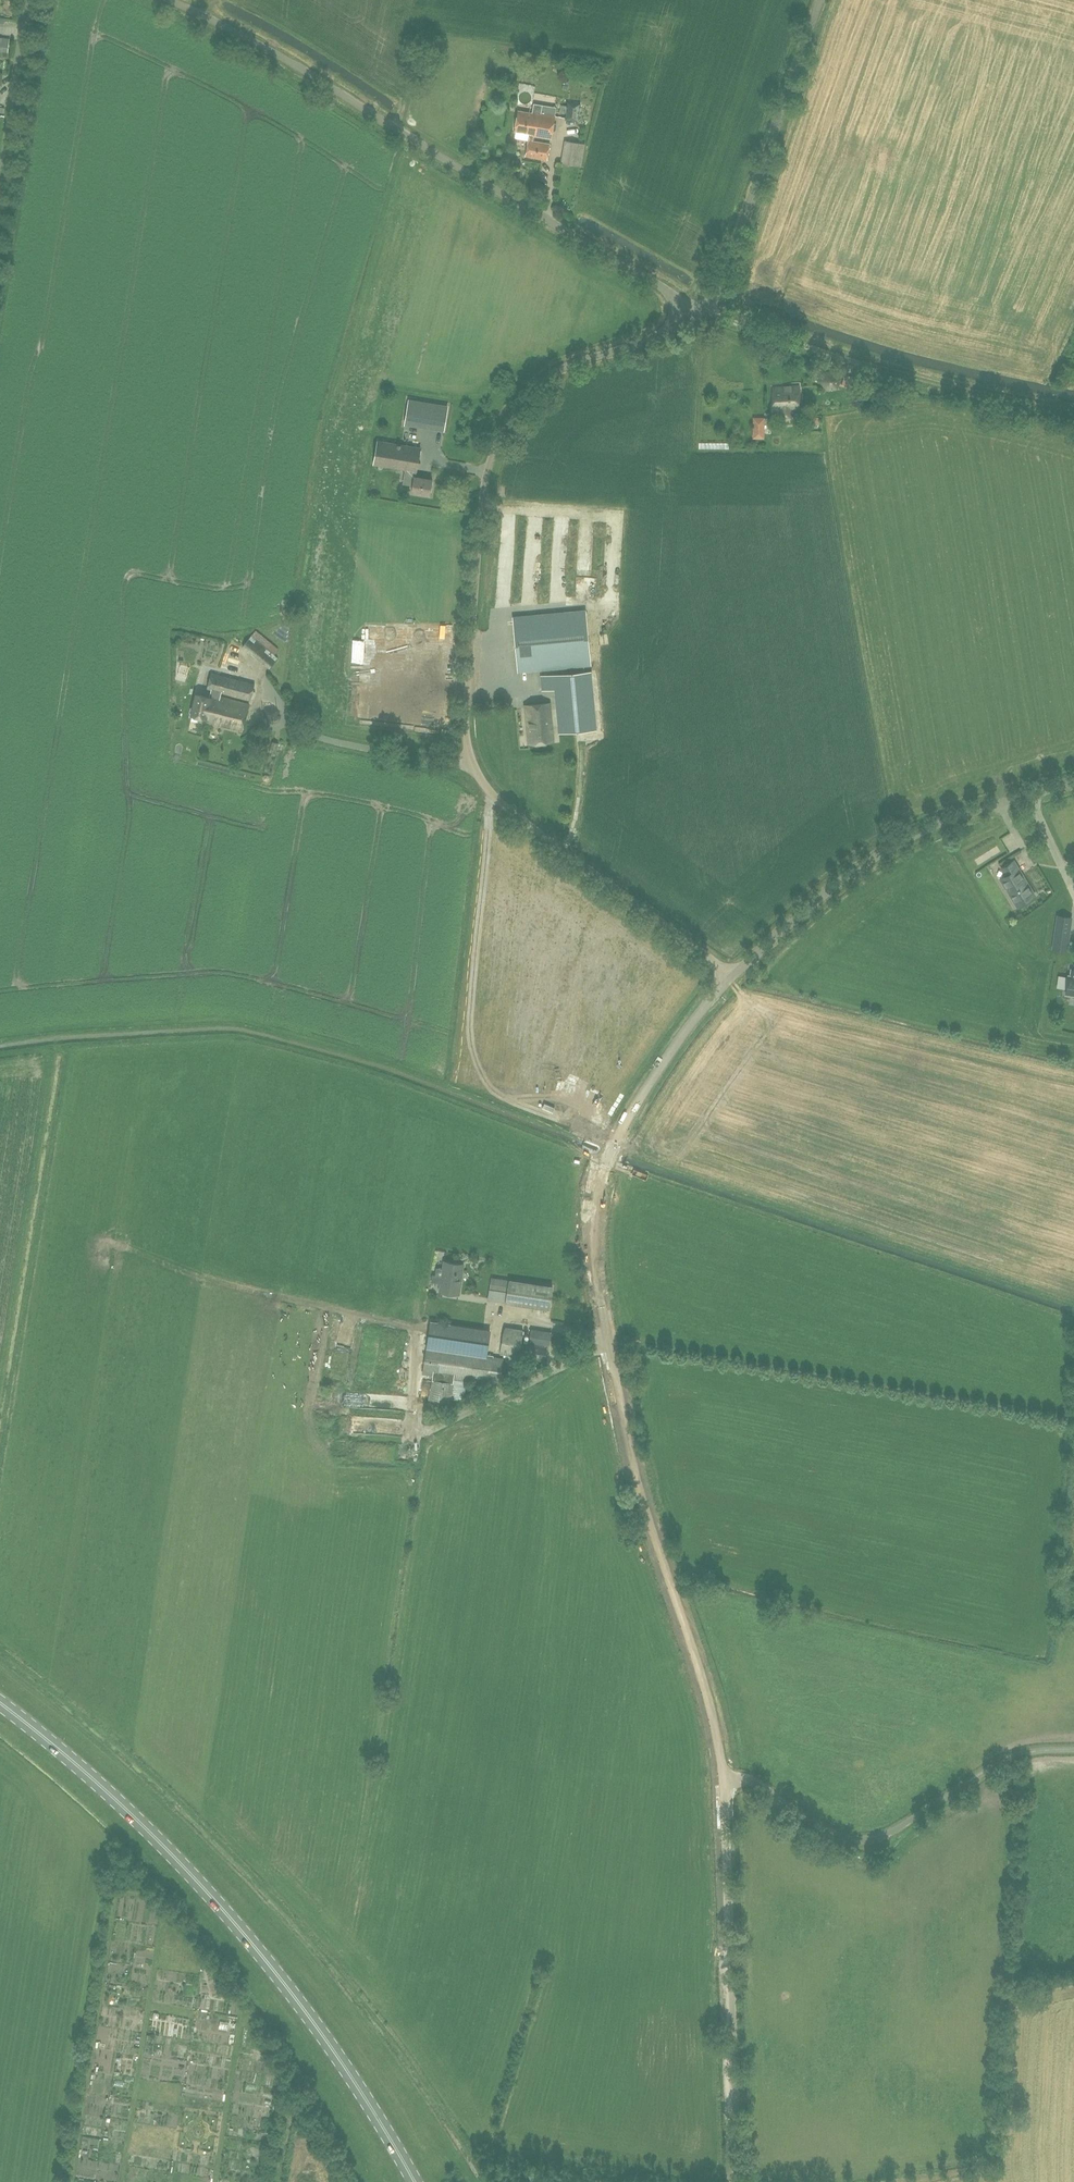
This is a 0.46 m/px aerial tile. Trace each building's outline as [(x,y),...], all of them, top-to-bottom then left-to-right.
[(9,38),(0,37),(0,52),(8,53),(9,38)] [(567,102),(565,120),(578,121),(581,104),(567,102)] [(555,115),(534,112),(533,111),(532,113),(518,110),(514,131),(529,134),(525,156),(547,159),(550,144),(533,141),(534,136),(551,139),(555,115)] [(460,135),(466,137),(469,128),(464,126),(460,135)] [(580,165),(583,144),(564,141),(561,162),(580,165)] [(824,371),(820,381),(827,390),(837,389),(841,378),(835,371),(824,371)] [(773,409),(780,409),(781,417),(792,417),(792,408),(801,408),(799,385),(771,386),(773,409)] [(409,399),(405,423),(443,430),(447,406),(409,399)] [(766,438),(765,418),(755,418),(756,438),(766,438)] [(417,471),(420,448),(377,441),(373,463),(406,469),(403,483),(413,485),(412,492),(430,495),(432,480),(415,477),(416,470),(417,471)] [(564,577),(567,595),(574,593),(570,576),(564,577)] [(589,663),(584,612),(514,618),(519,670),(589,663)] [(256,630),(251,636),(242,646),(269,669),(278,658),(274,655),(278,649),(256,630)] [(555,689),(558,729),(559,732),(596,729),(591,671),(540,676),(542,690),(555,689)] [(211,672),(207,687),(207,689),(211,690),(210,695),(220,697),(221,693),(250,700),(255,684),(211,672)] [(248,704),(220,697),(210,695),(209,698),(196,694),(191,715),(205,718),(204,721),(242,731),(248,704)] [(528,744),(553,741),(549,702),(524,705),(528,744)] [(259,716),(265,731),(283,724),(276,709),(259,716)] [(278,743),(272,741),(269,752),(276,754),(278,743)] [(1029,857),(1023,860),(1027,869),(1033,866),(1029,857)] [(1003,867),(1007,874),(1001,878),(1018,905),(1030,898),(1027,894),(1033,890),(1014,860),(1003,867)] [(1053,950),(1066,952),(1070,927),(1057,925),(1053,950)] [(462,1264),(443,1261),(442,1268),(436,1267),(435,1275),(432,1274),(431,1282),(440,1283),(439,1292),(458,1294),(462,1264)] [(548,1305),(550,1286),(551,1284),(507,1279),(505,1300),(548,1305)] [(500,1384),(503,1359),(493,1357),(493,1355),(487,1354),(491,1330),(430,1321),(427,1345),(423,1373),(500,1384)] [(518,1356),(518,1357),(544,1361),(547,1346),(521,1342),(523,1331),(504,1328),(500,1353),(518,1356)] [(550,1333),(532,1329),(531,1329),(528,1341),(532,1343),(547,1345),(550,1333)] [(432,1380),(429,1399),(450,1402),(452,1383),(432,1380)] [(401,1418),(401,1409),(387,1409),(387,1418),(401,1418)] [(180,2174),(172,2173),(171,2181),(179,2181),(180,2174)]
